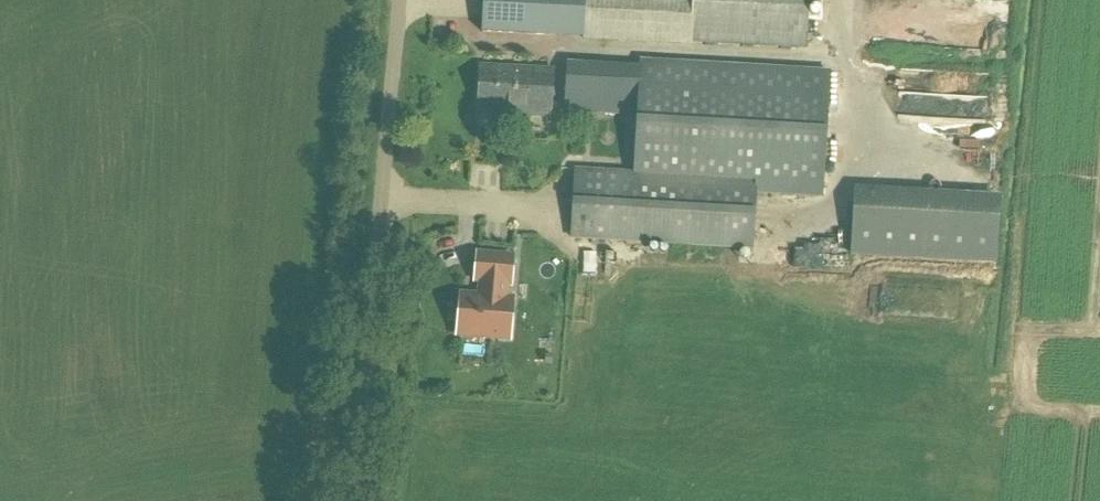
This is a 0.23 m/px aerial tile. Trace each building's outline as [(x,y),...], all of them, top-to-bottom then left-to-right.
[(581,38),(581,37),(583,0),(483,0),(481,32),(581,38)] [(806,0),(583,0),(581,37),(690,42),(690,40),(804,46),(806,0)] [(830,70),(640,59),(640,64),(566,60),(563,111),(637,115),(633,172),(574,169),(570,237),(752,247),(755,194),(823,198),(830,70)] [(552,117),(554,69),(479,65),(477,109),(491,109),(491,114),(552,117)] [(984,108),(984,94),(941,93),(941,107),(984,108)] [(916,120),(915,137),(949,138),(950,121),(916,120)] [(1004,260),(1005,210),(859,206),(857,256),(1004,260)] [(461,294),(458,333),(509,338),(513,299),(505,298),(507,282),(511,282),(513,257),(477,254),(475,279),(481,280),(481,286),(483,286),(482,296),(461,294)]
